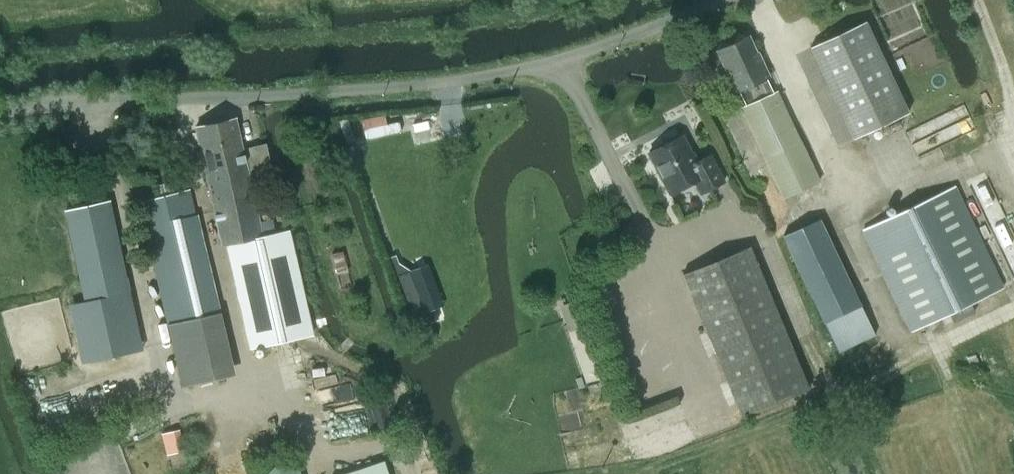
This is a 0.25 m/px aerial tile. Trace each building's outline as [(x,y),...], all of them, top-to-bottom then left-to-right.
[(908,112),(865,21),(810,47),(853,138),(908,112)] [(819,181),(777,92),(777,91),(775,92),(748,36),(717,51),(736,91),(739,90),(746,106),(743,107),(783,198),(819,181)] [(237,117),(195,127),(222,245),(228,243),(252,348),(314,334),(290,229),(275,232),(272,218),(260,221),(249,172),(271,167),(266,145),(266,143),(244,148),(237,117)] [(696,162),(682,135),(648,152),(669,194),(694,181),(700,193),(724,181),(710,155),(696,162)] [(955,185),(862,229),(911,331),(1003,287),(955,185)] [(111,200),(64,211),(80,284),(81,287),(84,300),(131,290),(128,277),(111,200)] [(193,215),(145,227),(168,324),(217,313),(193,215)] [(820,218),(783,236),(824,322),(825,323),(861,305),(820,218)] [(682,274),(741,417),(809,389),(749,246),(682,274)] [(409,271),(398,275),(411,310),(422,306),(420,299),(409,271)] [(449,312),(446,304),(457,300),(453,288),(442,292),(442,291),(420,299),(422,306),(427,320),(449,312)] [(340,473),(389,473),(384,459),(340,473)]
